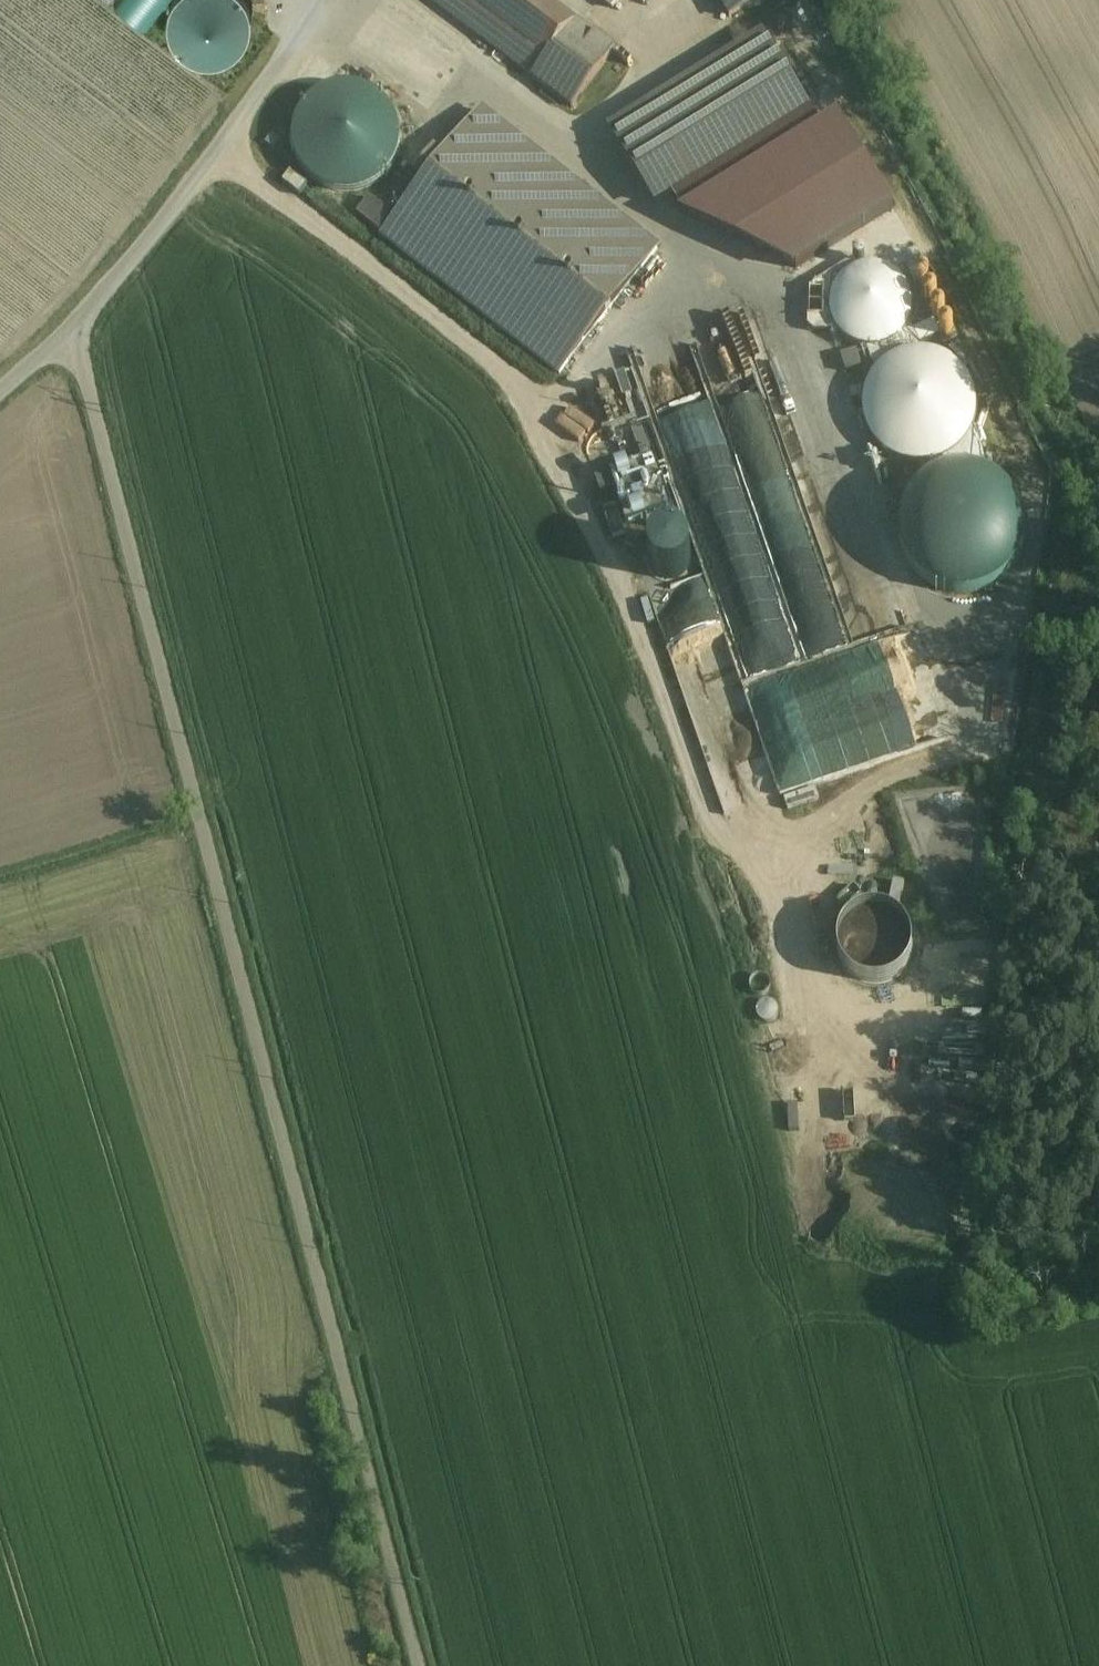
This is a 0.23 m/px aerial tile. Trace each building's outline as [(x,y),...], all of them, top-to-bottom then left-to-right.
[(174,1),(171,8),(169,14),(169,18),(169,23),(169,28),(170,30),(171,35),(173,40),(176,45),(179,50),(183,53),(187,57),(192,59),(198,62),(205,63),(211,63),(217,63),(223,61),(229,58),(234,56),(238,52),(242,47),(245,43),(248,39),(249,34),(251,29),(251,23),(251,17),(250,14),(249,10),(248,7),(247,4),(245,0),(175,0),(174,1)] [(547,0),(430,0),(517,65),(559,9),(547,0)] [(729,17),(755,0),(719,0),(729,17)] [(614,49),(559,9),(517,65),(532,76),(531,78),(571,106),(614,49)] [(772,53),(658,124),(692,180),(807,109),(772,53)] [(333,191),(346,193),(359,191),(372,186),(383,178),(391,168),(397,155),(399,142),(399,129),(394,116),(387,105),(377,96),(365,89),(352,86),(339,86),(326,89),(314,96),(304,105),(297,116),(293,129),(292,143),(295,156),(301,168),(309,178),(320,186),(333,191)] [(658,250),(479,111),(381,236),(560,375),(658,250)] [(790,270),(904,210),(853,115),(694,200),(716,240),(742,227),(756,253),(776,242),(790,270)] [(743,177),(736,163),(689,186),(695,199),(743,177)] [(858,348),(866,350),(873,350),(880,349),(885,347),(889,345),(894,343),(899,339),(904,334),(908,326),(911,318),(912,309),(912,301),(909,292),(905,285),(899,278),(892,273),(884,269),(876,267),(867,267),(859,269),(851,272),(843,277),(838,283),(833,291),(830,299),(829,308),(830,317),(833,325),(837,332),(843,339),(850,344),(858,348)] [(823,289),(810,289),(810,319),(822,320),(823,289)] [(894,343),(889,345),(885,347),(880,349),(873,350),(866,350),(875,372),(880,366),(886,362),(892,358),(902,354),(911,352),(904,334),(899,339),(894,343)] [(921,351),(911,352),(902,354),(892,358),(886,362),(880,366),(875,372),(870,379),(866,388),(863,397),(862,407),(863,416),(865,426),(868,434),(874,443),(880,450),(888,456),(896,460),(905,463),(914,465),(924,465),(933,463),(942,460),(951,455),(958,449),(965,442),(970,434),(973,425),(976,416),(976,406),(975,397),(972,388),(968,379),(963,371),(956,365),(948,359),(939,355),(930,352),(921,351)] [(642,414),(627,375),(615,379),(630,419),(642,414)] [(643,427),(631,431),(639,454),(651,450),(643,427)] [(674,527),(651,560),(687,585),(710,552),(674,527)] [(710,753),(727,811),(838,778),(822,726),(819,726),(795,733),(777,671),(773,697),(757,695),(754,714),(756,720),(756,722),(764,750),(746,755),(758,757),(754,778),(751,767),(726,763),(727,755),(710,753)]
